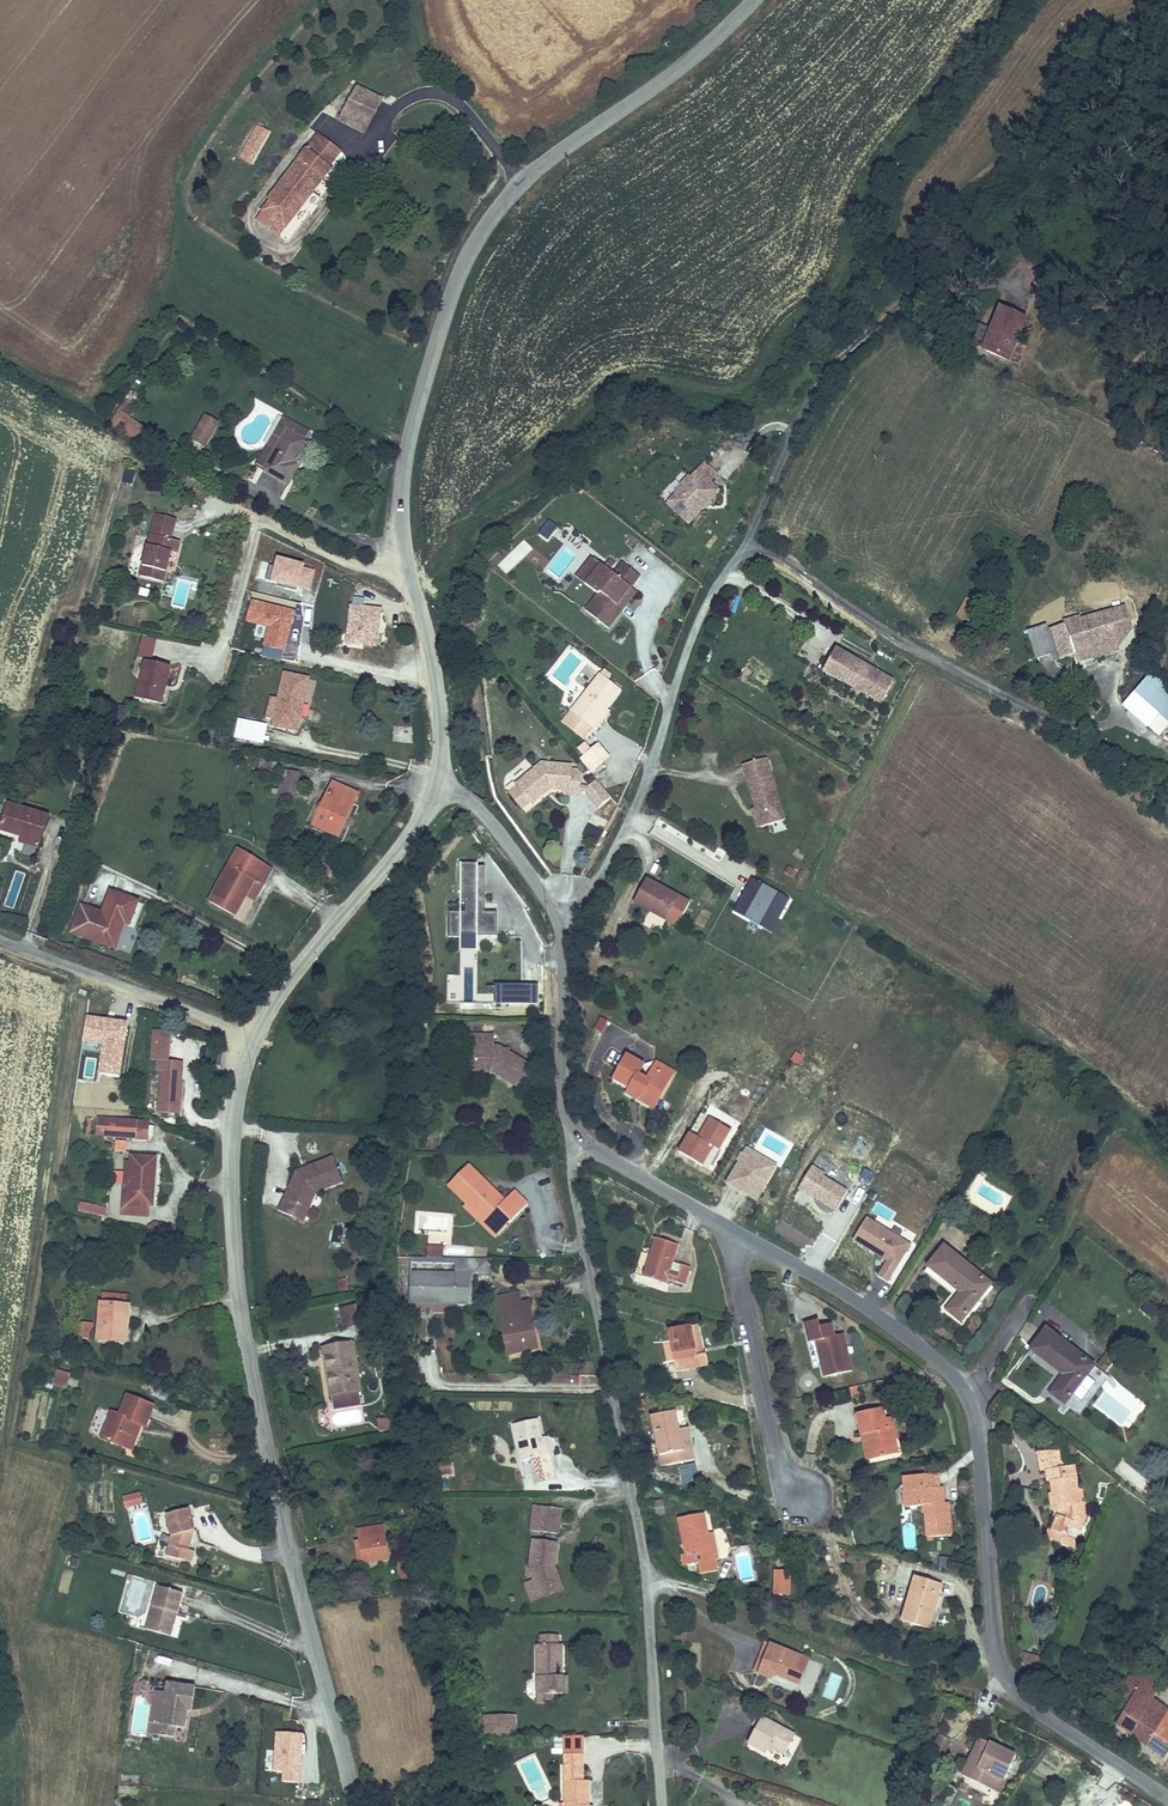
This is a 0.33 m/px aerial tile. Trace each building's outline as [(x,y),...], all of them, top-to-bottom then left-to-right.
[(337,127),(362,139),(376,113),(351,99),(337,127)] [(269,130),(257,124),(239,156),(252,162),(269,130)] [(331,167),(343,152),(318,131),(267,196),(269,198),(260,209),(261,211),(255,218),(262,223),(268,216),(285,229),(333,168),(331,167)] [(279,237),(285,229),(268,216),(262,223),(279,237)] [(1000,358),(1019,318),(994,306),(975,347),(1000,358)] [(125,410),(115,429),(149,446),(158,431),(125,410)] [(223,421),(211,413),(197,439),(211,447),(223,421)] [(291,458),(302,437),(300,435),(305,428),(281,414),(271,430),(279,434),(261,466),(285,479),(296,460),(291,458)] [(716,467),(703,455),(696,463),(709,475),(716,467)] [(709,475),(696,463),(667,497),(689,516),(718,482),(709,475)] [(170,518),(153,514),(140,568),(162,573),(165,561),(172,563),(179,533),(168,530),(170,518)] [(538,537),(550,543),(558,527),(546,521),(538,537)] [(306,568),(277,559),(269,584),(299,594),(306,568)] [(586,586),(601,566),(591,559),(576,579),(586,586)] [(616,608),(631,588),(640,576),(622,563),(614,575),(601,566),(586,586),(593,591),(580,608),(610,630),(622,613),(616,608)] [(319,599),(327,571),(316,568),(308,596),(319,599)] [(622,613),(637,592),(631,588),(616,608),(622,613)] [(359,594),(358,604),(374,605),(375,596),(359,594)] [(333,607),(334,601),(326,599),(324,605),(333,607)] [(963,599),(957,620),(973,624),(979,603),(963,599)] [(297,613),(251,600),(246,622),(268,627),(262,649),(285,654),(297,613)] [(1140,645),(1126,603),(1083,617),(1081,614),(1063,619),(1065,626),(1052,630),(1050,623),(1027,630),(1037,663),(1053,657),(1054,663),(1076,656),(1078,665),(1140,645)] [(358,604),(355,604),(352,640),(380,643),(382,606),(374,605),(358,604)] [(151,660),(156,639),(142,635),(137,657),(151,660)] [(821,670),(880,699),(892,675),(834,645),(821,670)] [(174,668),(149,662),(137,699),(163,707),(174,668)] [(301,716),(308,677),(283,672),(273,724),(293,728),(295,714),(301,716)] [(605,704),(616,688),(596,672),(568,711),(590,727),(592,728),(606,710),(605,704)] [(1135,695),(1155,712),(1160,716),(1167,707),(1167,687),(1152,674),(1135,695)] [(1146,723),(1155,712),(1135,695),(1125,706),(1146,723)] [(582,738),(590,727),(568,711),(560,722),(582,738)] [(261,741),(264,724),(242,721),(239,737),(261,741)] [(100,752),(102,743),(82,737),(79,745),(100,752)] [(579,759),(575,763),(589,778),(600,768),(587,753),(580,745),(573,752),(579,759)] [(594,747),(587,753),(600,768),(606,761),(594,747)] [(783,816),(766,753),(746,759),(750,777),(747,777),(754,804),(759,823),(783,816)] [(750,777),(746,759),(742,760),(747,777),(750,777)] [(272,777),(276,764),(260,760),(257,773),(272,777)] [(563,799),(577,800),(578,781),(573,774),(566,774),(566,768),(535,766),(509,786),(510,788),(501,796),(516,816),(526,809),(527,811),(546,794),(560,795),(563,799)] [(297,798),(299,773),(279,771),(278,796),(297,798)] [(272,784),(274,776),(263,773),(261,781),(272,784)] [(353,795),(329,781),(306,822),(329,835),(353,795)] [(588,789),(578,781),(577,800),(587,799),(588,789)] [(596,810),(608,800),(593,783),(588,789),(587,799),(596,810)] [(759,823),(754,804),(749,805),(754,824),(759,823)] [(56,826),(15,809),(7,833),(33,843),(32,848),(45,853),(56,826)] [(584,837),(597,844),(603,833),(590,826),(584,837)] [(237,868),(245,851),(238,848),(230,866),(237,868)] [(274,866),(245,851),(237,868),(255,878),(267,884),(274,866)] [(478,864),(460,864),(460,912),(450,912),(449,939),(499,939),(498,913),(486,913),(486,867),(479,867),(478,864)] [(255,878),(237,868),(230,866),(214,903),(238,915),(255,878)] [(751,879),(733,915),(773,935),(791,899),(751,879)] [(633,913),(646,921),(650,915),(669,927),(681,907),(647,888),(633,913)] [(137,932),(147,908),(118,898),(101,947),(121,955),(131,930),(137,932)] [(650,915),(646,921),(665,932),(669,927),(650,915)] [(539,1005),(538,985),(496,986),(496,1006),(539,1005)] [(603,1035),(608,1022),(596,1018),(592,1030),(603,1035)] [(157,1045),(176,1047),(178,1033),(158,1030),(157,1045)] [(511,1095),(524,1074),(497,1056),(491,1056),(491,1044),(464,1044),(463,1056),(472,1056),(472,1081),(483,1081),(489,1081),(511,1095)] [(164,1083),(161,1112),(183,1114),(189,1062),(175,1060),(176,1047),(157,1045),(155,1058),(167,1059),(164,1083)] [(472,1081),(472,1056),(463,1056),(463,1080),(472,1081)] [(671,1086),(652,1075),(644,1089),(636,1083),(641,1073),(623,1063),(609,1087),(627,1096),(640,1104),(636,1111),(645,1116),(652,1104),(658,1107),(671,1086)] [(655,1070),(652,1075),(671,1086),(674,1081),(655,1070)] [(519,1100),(532,1078),(524,1074),(511,1095),(519,1100)] [(640,1104),(627,1096),(623,1104),(636,1111),(640,1104)] [(651,1119),(658,1107),(652,1104),(645,1116),(651,1119)] [(142,1121),(103,1117),(101,1136),(140,1140),(150,1141),(152,1122),(142,1121)] [(701,1141),(720,1151),(730,1132),(711,1122),(701,1141)] [(678,1161),(706,1176),(720,1151),(701,1141),(692,1136),(678,1161)] [(126,1153),(128,1143),(115,1141),(114,1151),(126,1153)] [(314,1183),(340,1174),(331,1147),(294,1160),(274,1199),(289,1206),(294,1194),(305,1200),(314,1183)] [(752,1149),(731,1186),(760,1202),(780,1165),(752,1149)] [(156,1207),(159,1157),(134,1156),(134,1162),(128,1162),(126,1215),(151,1217),(152,1207),(156,1207)] [(525,1196),(511,1182),(502,1192),(466,1157),(446,1178),(464,1195),(483,1213),(494,1201),(507,1214),(525,1196)] [(847,1195),(823,1180),(824,1177),(812,1170),(798,1192),(836,1214),(847,1195)] [(115,1172),(114,1185),(122,1186),(123,1172),(115,1172)] [(299,1211),(305,1200),(294,1194),(289,1206),(299,1211)] [(493,1229),(507,1214),(494,1201),(483,1213),(464,1195),(461,1199),(492,1229),(493,1229)] [(106,1215),(109,1205),(93,1201),(90,1211),(106,1215)] [(910,1248),(866,1221),(853,1244),(874,1256),(876,1254),(879,1256),(878,1259),(887,1264),(877,1280),(887,1286),(910,1248)] [(153,1222),(150,1232),(166,1237),(169,1227),(153,1222)] [(331,1224),(330,1246),(343,1247),(344,1225),(331,1224)] [(441,1251),(441,1239),(425,1239),(425,1250),(441,1251)] [(670,1265),(675,1251),(651,1242),(637,1281),(660,1289),(664,1285),(680,1291),(687,1271),(670,1265)] [(441,1251),(410,1250),(409,1264),(409,1275),(401,1274),(401,1285),(410,1285),(409,1297),(472,1298),(472,1282),(457,1281),(457,1265),(472,1266),(488,1266),(487,1251),(441,1251)] [(965,1327),(997,1290),(950,1250),(931,1272),(964,1300),(951,1316),(965,1327)] [(409,1275),(409,1264),(393,1265),(393,1297),(409,1297),(410,1285),(401,1285),(401,1274),(409,1275)] [(472,1282),(472,1266),(457,1265),(457,1281),(472,1282)] [(615,1279),(604,1277),(603,1284),(614,1286),(615,1279)] [(338,1292),(348,1291),(347,1279),(337,1280),(338,1292)] [(100,1344),(125,1345),(126,1328),(133,1328),(134,1308),(130,1308),(130,1295),(104,1292),(100,1344)] [(905,1313),(912,1301),(905,1297),(898,1309),(905,1313)] [(1148,1302),(1141,1310),(1152,1320),(1159,1311),(1148,1302)] [(497,1313),(506,1362),(516,1360),(520,1374),(538,1371),(530,1320),(525,1320),(522,1308),(497,1313)] [(342,1334),(359,1331),(357,1316),(356,1312),(339,1314),(342,1334)] [(357,1316),(359,1331),(365,1330),(362,1315),(357,1316)] [(851,1380),(842,1339),(833,1341),(829,1326),(820,1328),(819,1324),(801,1328),(806,1348),(812,1346),(821,1387),(851,1380)] [(691,1354),(685,1325),(659,1330),(669,1374),(701,1366),(697,1353),(691,1354)] [(87,1341),(88,1329),(75,1328),(74,1340),(87,1341)] [(1065,1411),(1099,1371),(1050,1332),(1033,1354),(1065,1380),(1050,1398),(1065,1411)] [(365,1396),(357,1352),(323,1357),(334,1415),(367,1408),(365,1396)] [(516,1360),(506,1362),(509,1376),(520,1374),(516,1360)] [(61,1386),(65,1370),(53,1367),(49,1383),(61,1386)] [(642,1389),(645,1381),(634,1378),(631,1386),(642,1389)] [(856,1403),(853,1394),(847,1396),(849,1405),(856,1403)] [(98,1438),(123,1447),(132,1422),(137,1424),(143,1426),(150,1406),(125,1397),(118,1416),(108,1413),(98,1438)] [(689,1462),(687,1454),(678,1455),(672,1432),(669,1412),(646,1418),(658,1471),(689,1462)] [(517,1453),(520,1469),(541,1466),(538,1449),(534,1450),(530,1433),(527,1413),(504,1417),(510,1453),(517,1453)] [(853,1423),(857,1447),(867,1445),(871,1466),(896,1461),(891,1437),(885,1439),(880,1417),(853,1423)] [(390,1419),(378,1420),(378,1432),(390,1432),(390,1419)] [(132,1422),(123,1447),(129,1449),(137,1424),(132,1422)] [(678,1455),(687,1454),(683,1430),(672,1432),(678,1455)] [(867,1445),(857,1447),(862,1468),(871,1466),(867,1445)] [(443,1466),(442,1454),(428,1455),(429,1468),(443,1466)] [(1040,1477),(1056,1474),(1051,1455),(1031,1460),(1035,1478),(1040,1477)] [(541,1466),(520,1469),(521,1480),(542,1476),(541,1466)] [(680,1468),(682,1485),(698,1483),(696,1466),(680,1468)] [(1069,1471),(1056,1474),(1040,1477),(1043,1490),(1047,1490),(1051,1502),(1047,1503),(1051,1520),(1057,1518),(1057,1521),(1050,1538),(1068,1546),(1070,1538),(1078,1541),(1086,1525),(1077,1512),(1073,1496),(1069,1471)] [(938,1516),(938,1506),(937,1491),(932,1491),(931,1479),(910,1480),(910,1485),(898,1486),(900,1514),(921,1512),(924,1544),(948,1542),(946,1515),(938,1516)] [(141,1493),(122,1497),(124,1509),(143,1505),(141,1493)] [(1079,1496),(1073,1496),(1077,1512),(1086,1525),(1079,1496)] [(170,1531),(164,1548),(184,1555),(187,1543),(189,1534),(187,1523),(191,1521),(187,1500),(165,1505),(170,1522),(170,1531)] [(546,1529),(547,1504),(520,1502),(518,1527),(546,1529)] [(945,1506),(938,1506),(938,1516),(946,1515),(945,1506)] [(676,1518),(680,1541),(683,1553),(676,1555),(679,1567),(692,1564),(694,1574),(709,1571),(708,1562),(714,1560),(713,1551),(705,1552),(702,1535),(699,1513),(676,1518)] [(359,1555),(365,1554),(381,1552),(387,1551),(384,1518),(362,1520),(364,1532),(356,1532),(359,1555)] [(710,1534),(702,1535),(705,1552),(713,1551),(710,1534)] [(521,1564),(524,1576),(527,1585),(548,1578),(541,1560),(546,1559),(547,1537),(522,1536),(521,1564)] [(1068,1546),(1050,1538),(1046,1548),(1071,1559),(1075,1550),(1068,1546)] [(683,1553),(680,1541),(675,1541),(676,1555),(683,1553)] [(184,1555),(190,1557),(193,1544),(187,1543),(184,1555)] [(381,1552),(365,1554),(366,1563),(382,1561),(381,1552)] [(934,1556),(933,1564),(952,1567),(953,1559),(934,1556)] [(548,1578),(552,1577),(546,1559),(541,1560),(548,1578)] [(780,1596),(781,1572),(767,1571),(766,1595),(780,1596)] [(527,1585),(524,1576),(518,1578),(524,1597),(555,1586),(552,1577),(548,1578),(527,1585)] [(145,1621),(165,1629),(174,1605),(179,1606),(185,1589),(158,1580),(145,1621)] [(924,1640),(942,1593),(915,1583),(898,1631),(924,1640)] [(174,1605),(165,1629),(172,1630),(179,1606),(174,1605)] [(530,1640),(530,1691),(549,1690),(557,1690),(556,1666),(549,1666),(549,1659),(556,1659),(556,1638),(551,1638),(551,1629),(535,1630),(535,1639),(530,1640)] [(757,1679),(768,1649),(763,1647),(753,1677),(757,1679)] [(801,1659),(768,1649),(757,1679),(774,1685),(776,1681),(793,1685),(801,1659)] [(1040,1674),(1042,1658),(1025,1655),(1022,1671),(1040,1674)] [(1166,1760),(1167,1757),(1167,1714),(1155,1706),(1160,1698),(1131,1679),(1126,1687),(1137,1695),(1116,1727),(1166,1760)] [(185,1726),(187,1709),(188,1709),(192,1709),(195,1685),(166,1681),(164,1691),(155,1690),(149,1732),(174,1736),(176,1724),(185,1726)] [(153,1690),(146,1689),(145,1703),(152,1704),(153,1690)] [(549,1690),(530,1691),(530,1701),(548,1701),(549,1690)] [(480,1709),(480,1729),(510,1730),(510,1709),(480,1709)] [(758,1737),(762,1723),(758,1722),(753,1735),(758,1737)] [(798,1736),(762,1723),(758,1737),(753,1751),(772,1758),(774,1754),(790,1759),(798,1736)] [(585,1761),(585,1731),(561,1731),(561,1762),(585,1761)] [(932,1746),(945,1752),(952,1738),(938,1731),(932,1746)] [(960,1778),(971,1782),(980,1755),(1007,1764),(1012,1752),(973,1738),(960,1778)] [(971,1782),(991,1789),(996,1774),(1003,1777),(1007,1764),(980,1755),(971,1782)] [(585,1774),(585,1761),(561,1762),(561,1774),(585,1774)] [(585,1774),(561,1774),(562,1805),(592,1805),(591,1799),(585,1799),(585,1774)] [(996,1774),(991,1789),(998,1791),(1003,1777),(996,1774)]
